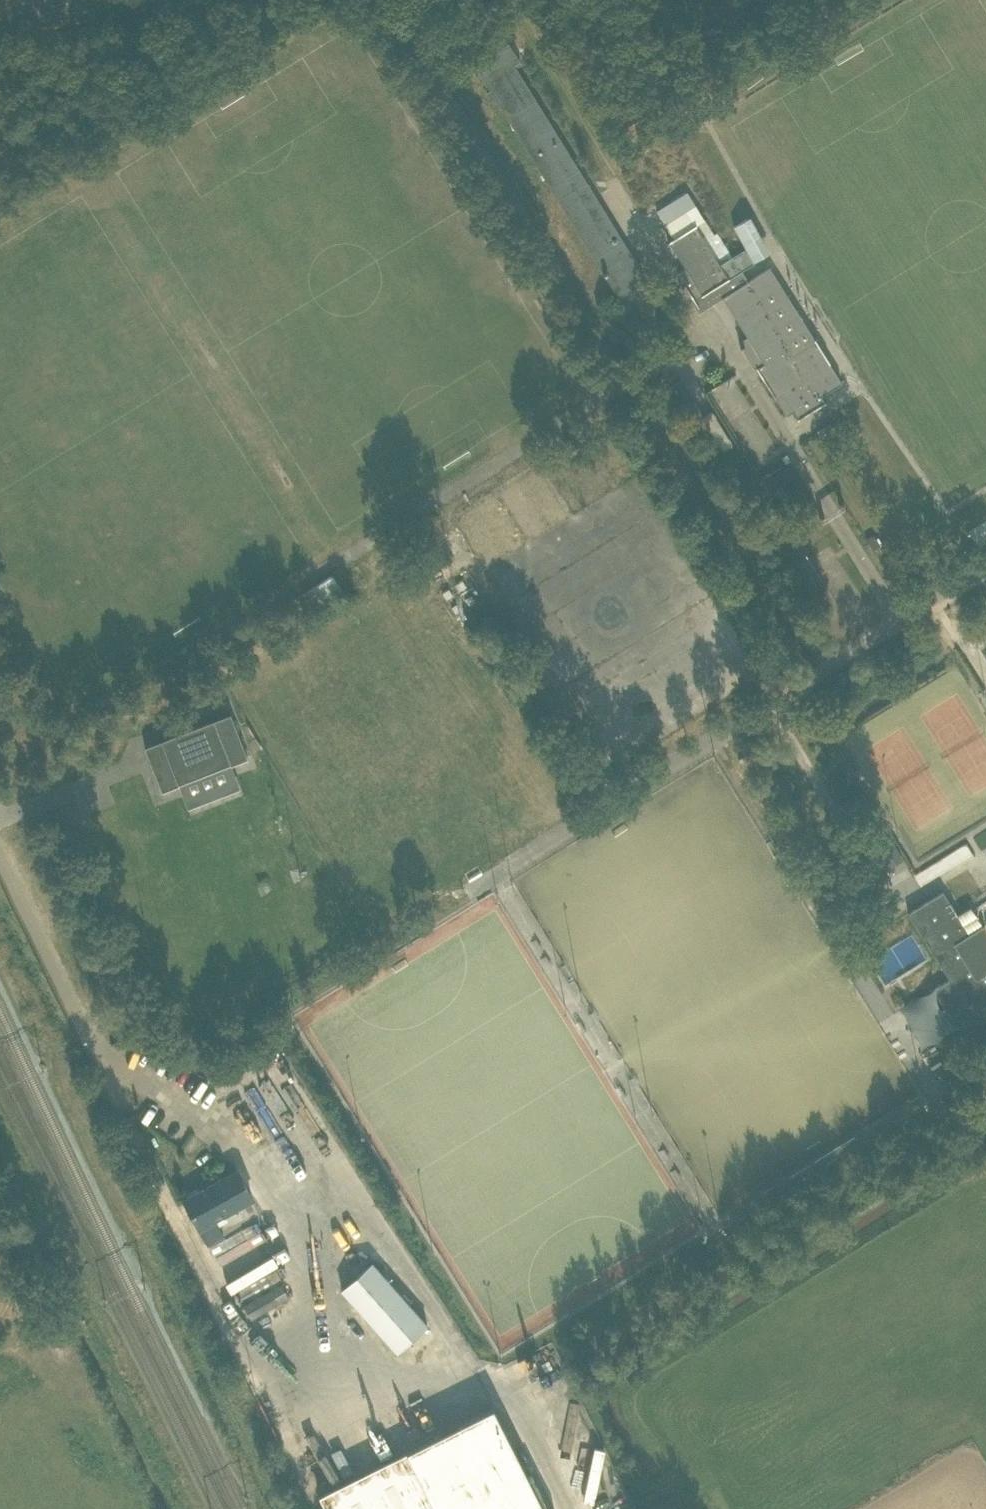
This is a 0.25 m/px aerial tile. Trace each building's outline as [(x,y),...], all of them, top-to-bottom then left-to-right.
[(648,279),(579,168),(514,63),(520,60),(509,41),(474,63),(619,296),(648,279)] [(721,296),(747,337),(740,341),(756,366),(774,395),(775,395),(787,414),(793,410),(798,418),(825,401),(824,400),(823,401),(820,396),(841,382),(815,339),(793,353),(748,281),(749,280),(743,269),(744,268),(735,254),(732,256),(717,232),(714,234),(696,204),(665,224),(673,238),(668,241),(692,280),(686,284),(691,293),(689,295),(699,311),(721,296)] [(681,379),(670,386),(684,408),(695,401),(681,379)] [(333,574),(319,583),(302,594),(315,613),(345,594),(333,574)] [(832,701),(826,692),(818,697),(823,706),(832,701)] [(231,713),(145,746),(162,791),(181,783),(180,783),(229,764),(229,765),(248,758),(231,713)] [(877,845),(890,866),(901,860),(887,839),(877,845)] [(970,933),(943,890),(907,913),(949,979),(933,989),(955,1024),(977,1010),(985,1023),(985,1022),(985,928),(984,924),(970,933)] [(184,1199),(200,1227),(208,1244),(225,1235),(216,1218),(252,1198),(236,1170),(184,1199)] [(372,1262),(357,1276),(342,1289),(397,1351),(427,1324),(372,1262)] [(281,1283),(243,1305),(251,1319),(289,1297),(281,1283)] [(436,1508),(545,1508),(537,1494),(538,1493),(537,1493),(540,1492),(532,1474),(529,1476),(493,1406),(406,1451),(436,1508)] [(406,1451),(319,1495),(326,1508),(436,1508),(406,1451)]
